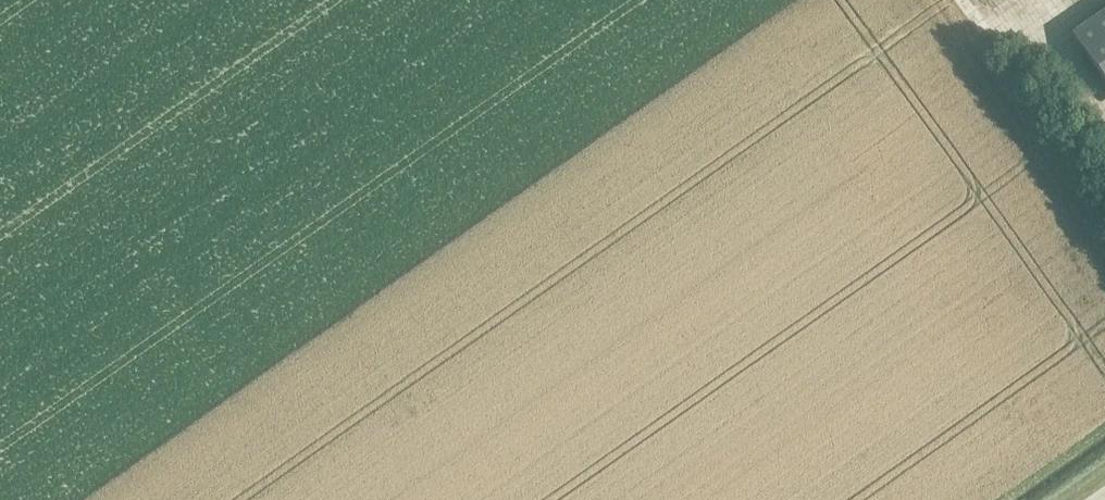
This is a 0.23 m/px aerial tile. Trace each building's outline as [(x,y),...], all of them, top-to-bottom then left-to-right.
[(1089,23),(1084,51),(1104,81),(1104,11),(1089,23)]
